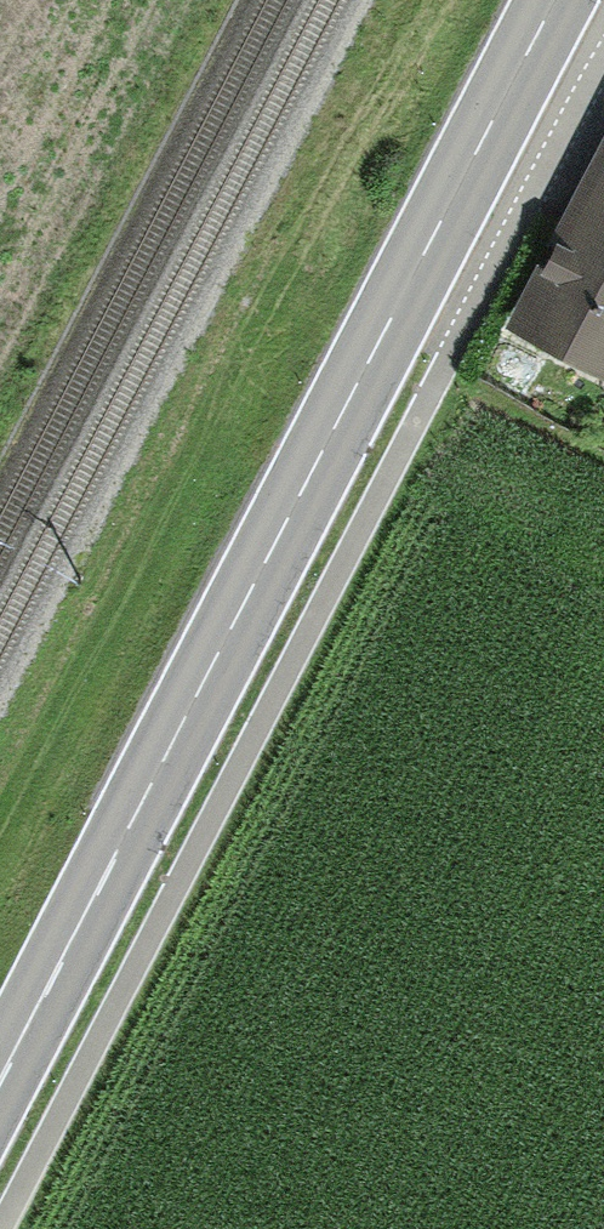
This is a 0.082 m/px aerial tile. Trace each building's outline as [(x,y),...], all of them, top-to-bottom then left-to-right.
[(496,340),(603,395),(603,133),(496,340)]
